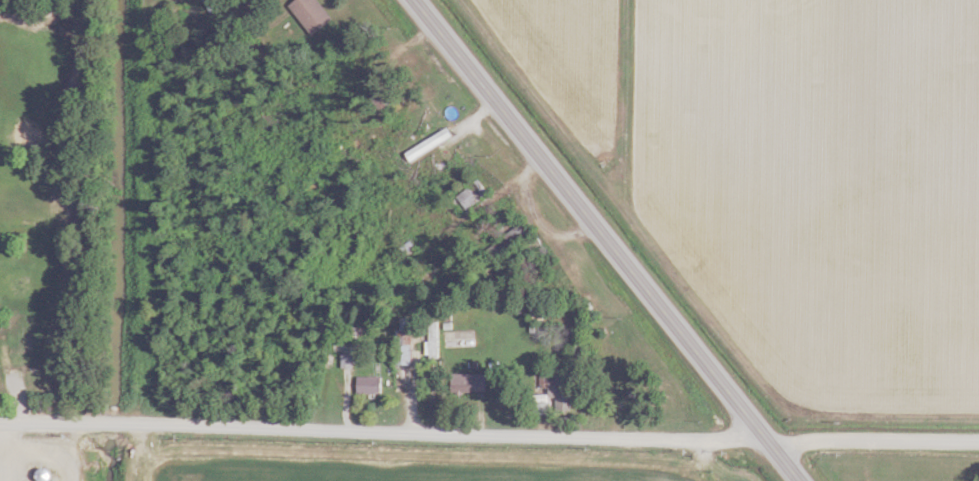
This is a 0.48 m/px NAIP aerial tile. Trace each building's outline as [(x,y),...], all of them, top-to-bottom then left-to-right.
[(213,0),(201,0),(207,12),(217,8),(213,0)] [(315,0),(295,0),(287,6),(311,35),(331,19),(315,0)] [(486,193),(476,180),(447,201),(457,214),(486,193)] [(27,287),(9,286),(9,296),(26,296),(27,287)] [(541,300),(528,300),(528,318),(541,318),(541,300)] [(408,317),(397,318),(398,329),(394,329),(395,365),(409,364),(408,317)] [(470,373),(449,373),(449,391),(470,391),(470,373)] [(569,375),(545,376),(546,395),(532,395),(532,414),(548,414),(547,398),(553,398),(553,411),(570,411),(569,375)] [(379,394),(379,377),(355,377),(355,394),(379,394)] [(41,467),(36,480),(39,480),(47,480),(51,472),(41,467)]
